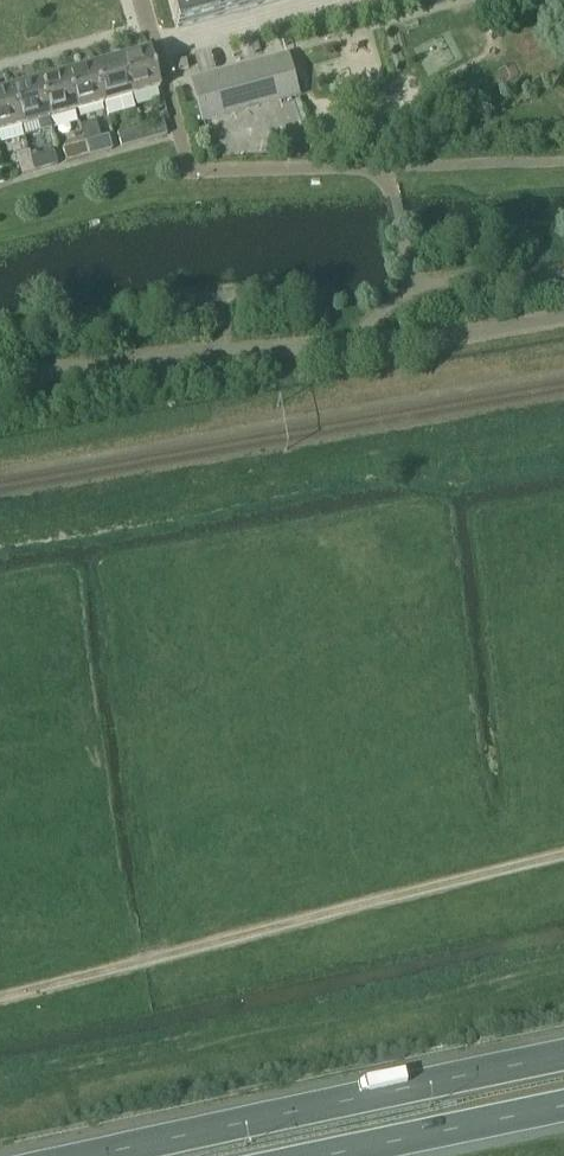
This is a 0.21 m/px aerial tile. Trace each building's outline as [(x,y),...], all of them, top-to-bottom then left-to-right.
[(174,26),(272,0),(167,0),(174,26)] [(118,58),(129,96),(156,88),(145,50),(118,58)] [(191,82),(202,121),(296,96),(285,56),(191,82)] [(91,65),(101,104),(129,96),(118,58),(91,65)] [(63,73),(74,112),(101,104),(91,65),(63,73)] [(36,81),(47,119),(74,112),(63,73),(36,81)] [(8,88),(19,127),(35,122),(38,134),(50,131),(47,119),(36,81),(8,88)] [(19,127),(8,88),(0,91),(0,132),(19,127)] [(93,122),(78,126),(83,144),(87,157),(108,151),(105,138),(98,139),(93,122)] [(160,122),(138,128),(142,141),(164,135),(160,122)] [(142,141),(138,128),(116,135),(119,148),(142,141)] [(83,144),(60,150),(64,163),(87,157),(83,144)] [(50,153),(28,159),(32,172),(54,166),(50,153)] [(32,172),(28,159),(27,154),(16,157),(21,175),(32,172)]
